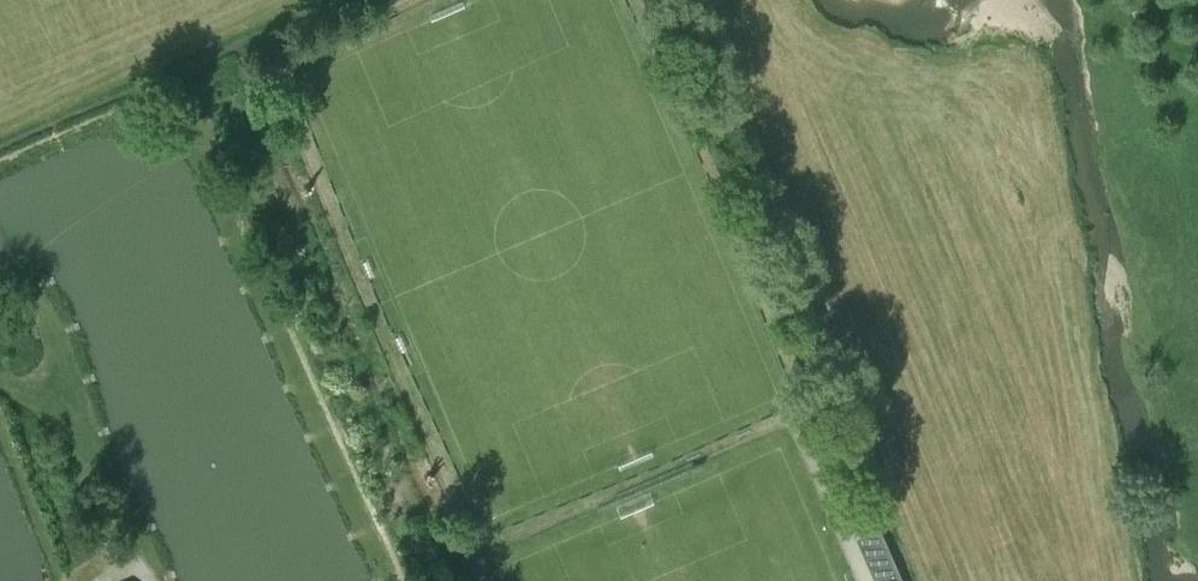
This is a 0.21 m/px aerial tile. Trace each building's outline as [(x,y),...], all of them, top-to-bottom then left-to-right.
[(880,527),(855,537),(875,580),(904,580),(880,527)]
